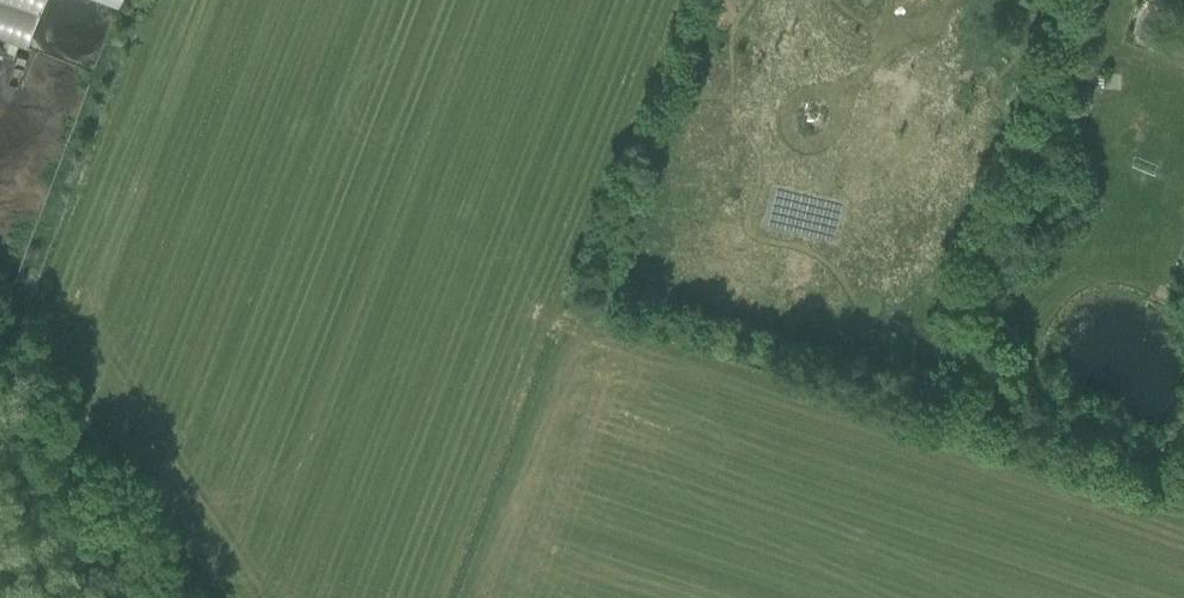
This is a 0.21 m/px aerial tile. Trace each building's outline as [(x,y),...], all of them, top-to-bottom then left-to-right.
[(17,45),(32,0),(0,0),(0,39),(17,45)] [(1084,72),(1083,87),(1100,89),(1102,73),(1084,72)]
